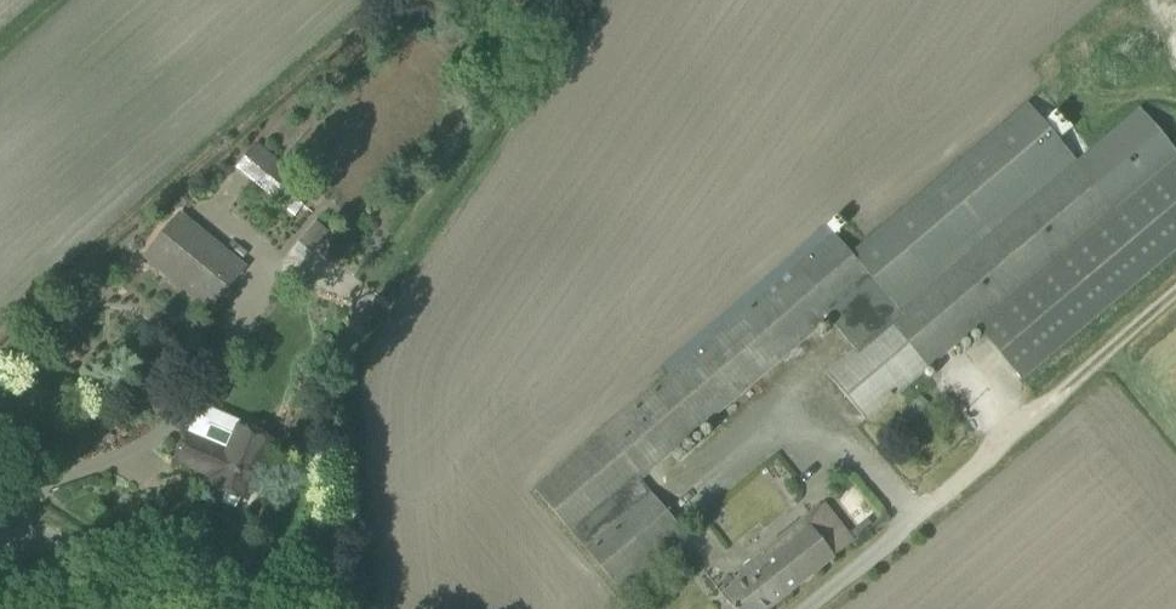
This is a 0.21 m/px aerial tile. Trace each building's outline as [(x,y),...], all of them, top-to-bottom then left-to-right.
[(1137,110),(1175,77),(1175,21),(1158,0),(906,0),(749,134),(824,222),(816,229),(822,237),(679,358),(684,364),(534,490),(620,591),(645,569),(652,577),(666,566),(660,559),(688,536),(642,480),(830,320),(854,349),(826,372),(868,421),(977,328),(1022,381),(1175,251),(1175,156),(1137,110)] [(279,169),(262,154),(244,175),(294,216),(312,195),(279,169)] [(248,266),(181,213),(145,257),(211,311),(248,266)] [(201,403),(188,434),(187,433),(175,461),(210,476),(207,484),(246,501),(272,438),(240,424),(242,420),(201,403)] [(732,608),(769,608),(850,543),(819,505),(738,572),(743,578),(722,596),(732,608)]
